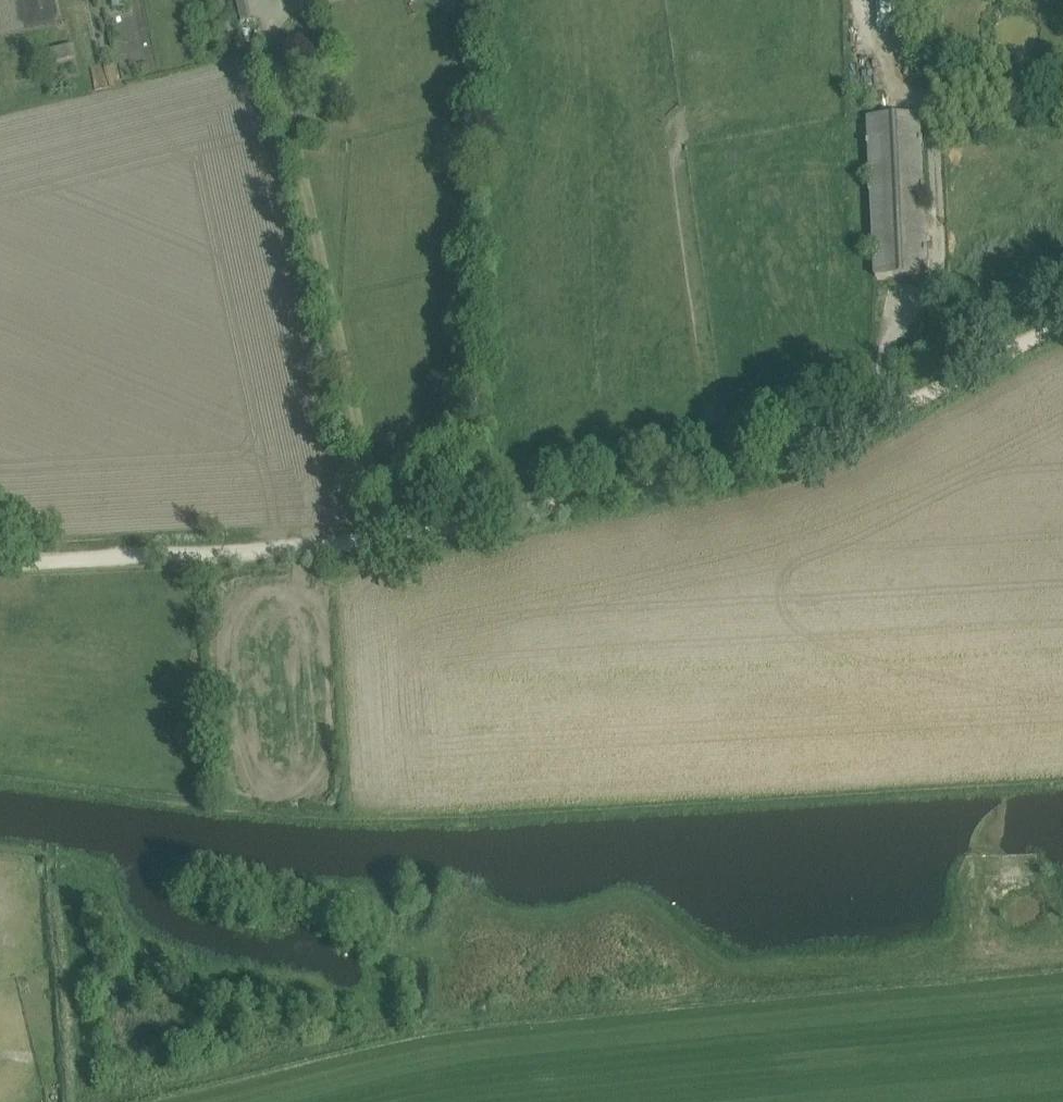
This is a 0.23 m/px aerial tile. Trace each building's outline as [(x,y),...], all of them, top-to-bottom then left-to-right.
[(875,261),(875,278),(925,276),(925,259),(928,259),(927,244),(924,244),(922,196),(925,196),(925,182),(922,182),(920,149),(923,149),(923,135),(920,135),(919,117),(869,119),(870,137),(867,137),(867,151),(870,151),(871,184),(868,184),(869,198),(872,198),(874,246),(871,246),(872,261),(875,261)]
